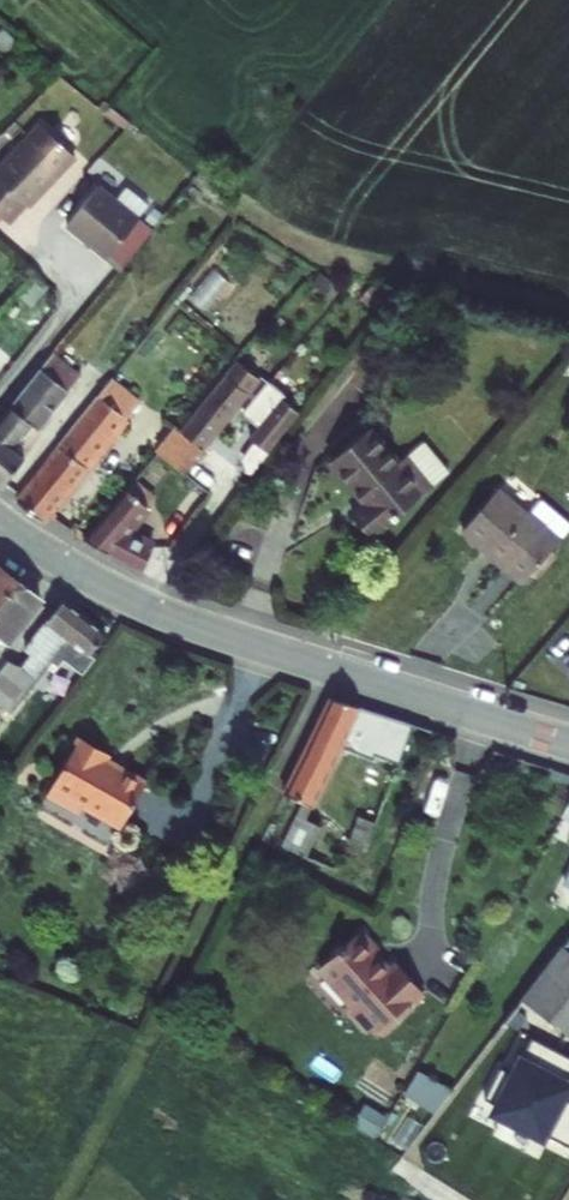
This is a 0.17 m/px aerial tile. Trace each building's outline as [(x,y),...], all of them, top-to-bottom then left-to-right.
[(0,160),(0,213),(3,216),(21,197),(26,202),(71,154),(36,121),(0,160)] [(129,271),(162,232),(107,185),(74,225),(129,271)] [(291,409),(227,357),(170,429),(194,450),(239,393),(261,410),(246,429),(251,434),(227,464),(239,474),(291,409)] [(53,361),(0,422),(0,488),(20,465),(17,462),(80,384),(53,361)] [(39,519),(45,512),(129,409),(103,388),(12,498),(39,519)] [(372,425),(334,458),(367,497),(350,512),(370,535),(451,467),(429,440),(403,462),(372,425)] [(194,450),(170,429),(152,452),(175,472),(194,450)] [(219,472),(194,450),(175,472),(201,494),(219,472)] [(136,472),(83,538),(91,544),(95,540),(137,567),(156,542),(128,520),(155,487),(136,472)] [(492,480),(458,519),(522,573),(565,522),(535,497),(525,509),(492,480)] [(14,581),(0,572),(0,599),(14,581)] [(0,599),(0,628),(13,637),(41,601),(14,581),(0,599)] [(0,666),(0,708),(5,712),(46,658),(52,662),(60,651),(81,668),(92,653),(84,647),(102,625),(66,598),(37,635),(43,639),(36,649),(22,638),(0,666)] [(280,802),(297,811),(311,818),(342,758),(371,768),(372,763),(398,772),(411,733),(328,704),(280,802)] [(42,796),(73,813),(77,807),(115,828),(140,784),(98,764),(104,754),(75,738),(42,796)] [(557,825),(568,832),(568,804),(557,825)] [(347,843),(364,849),(373,822),(355,816),(347,843)] [(320,835),(291,823),(278,851),(306,865),(320,835)] [(568,899),(568,872),(558,891),(568,899)] [(555,955),(568,965),(568,936),(555,955)] [(373,957),(355,937),(314,972),(348,1011),(347,1020),(358,1032),(367,1033),(375,1042),(396,1024),(392,1020),(416,999),(392,972),(384,979),(368,961),(373,957)] [(555,955),(409,1158),(468,1199),(568,1062),(568,965),(555,955)]
